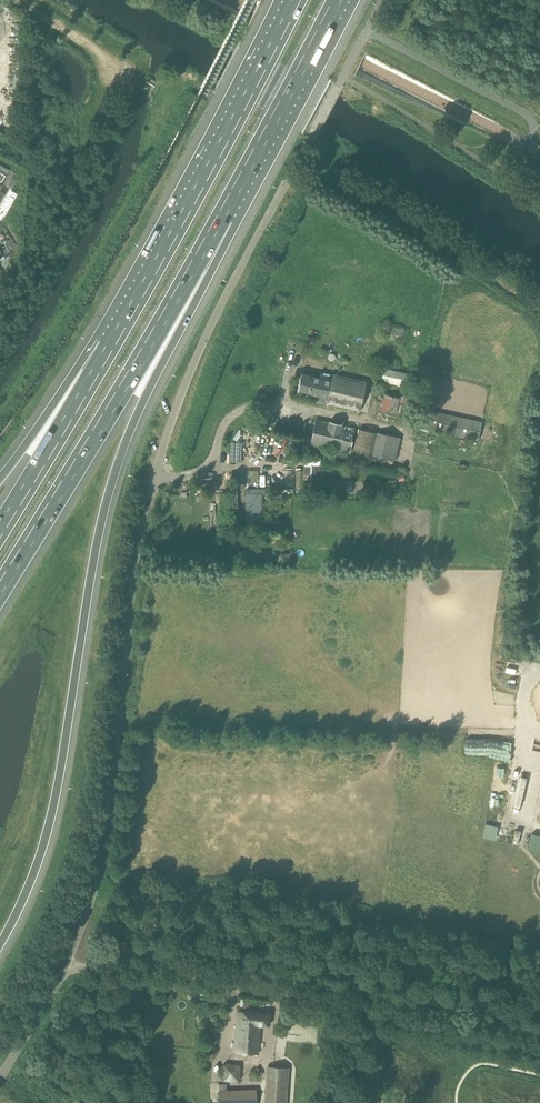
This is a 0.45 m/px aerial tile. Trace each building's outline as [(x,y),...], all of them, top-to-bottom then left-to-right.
[(11,188),(12,187),(15,181),(19,175),(10,170),(3,183),(11,188)] [(401,341),(404,330),(385,326),(382,337),(401,341)] [(404,380),(405,372),(382,368),(381,375),(404,380)] [(301,375),(297,390),(315,395),(314,401),(327,404),(358,411),(365,382),(334,375),(332,381),(319,378),(301,375)] [(396,413),(400,398),(385,394),(381,410),(396,413)] [(419,427),(478,440),(482,422),(423,409),(419,427)] [(349,453),(354,428),(342,425),(329,422),(316,419),(311,444),(349,453)] [(372,455),(391,459),(395,460),(400,438),(377,433),(372,455)] [(322,466),(322,460),(305,459),(304,479),(311,480),(310,494),(318,495),(319,466),(322,466)] [(261,526),(262,494),(251,493),(250,526),(261,526)] [(237,518),(238,495),(229,495),(228,517),(237,518)] [(196,912),(193,916),(192,919),(204,920),(204,918),(202,913),(196,912)] [(258,1054),(260,1025),(269,1026),(270,1014),(238,1011),(235,1053),(258,1054)] [(223,1064),(222,1081),(238,1082),(239,1065),(223,1064)] [(287,1067),(267,1066),(266,1077),(262,1076),(259,1102),(284,1102),(287,1067)] [(226,1092),(226,1084),(219,1084),(220,1092),(220,1102),(256,1102),(256,1091),(226,1092)]
